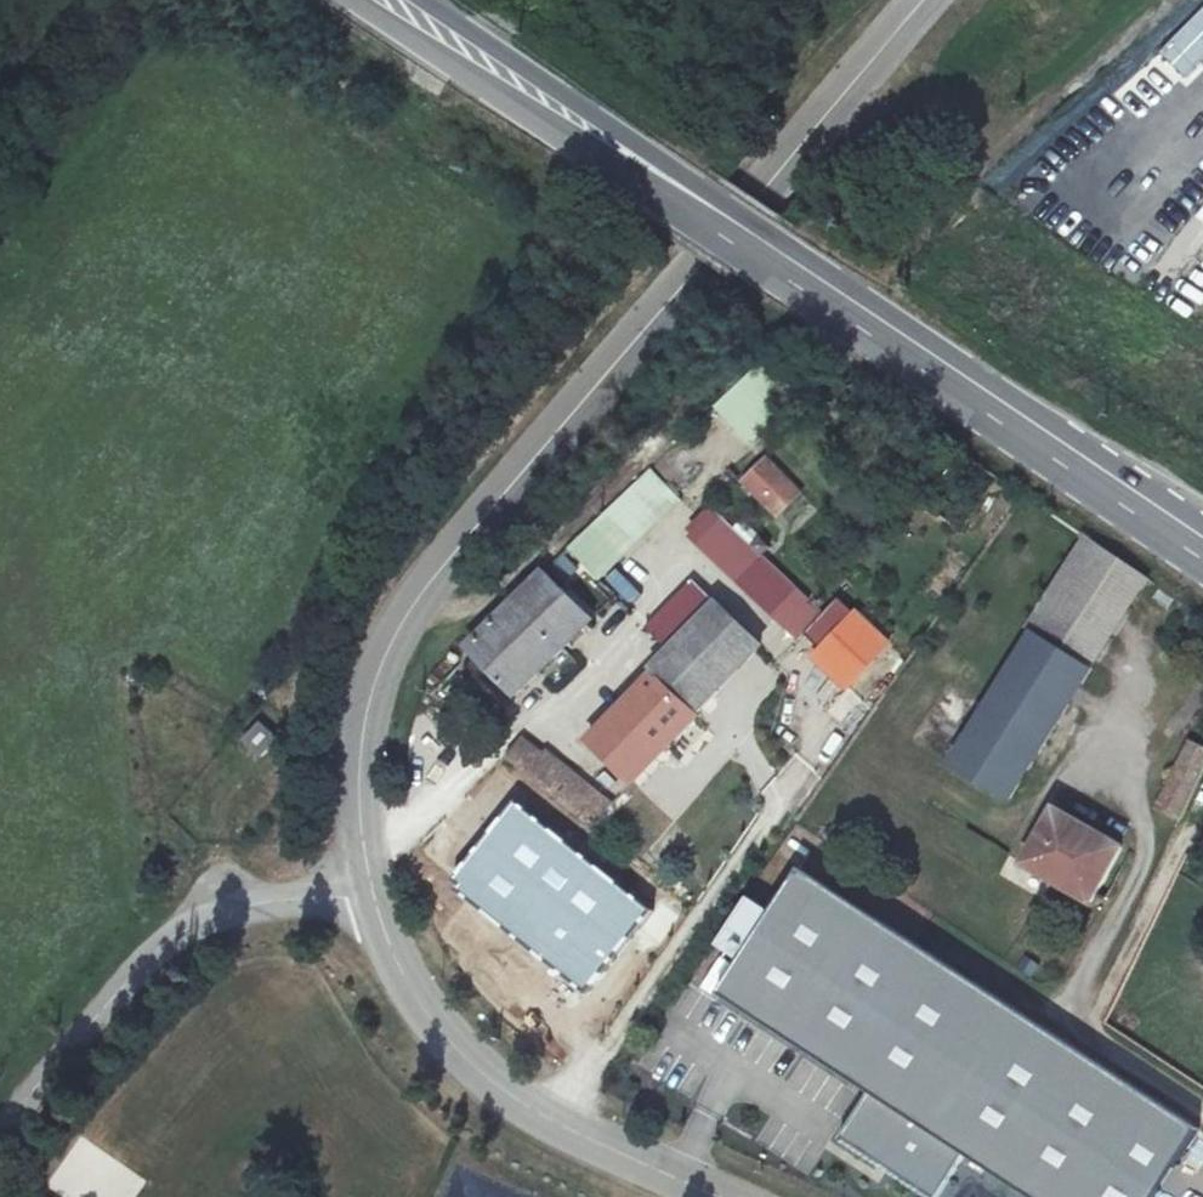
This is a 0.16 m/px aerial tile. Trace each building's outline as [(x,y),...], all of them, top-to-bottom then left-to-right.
[(748,442),(790,396),(755,364),(713,409),(748,442)] [(737,481),(774,520),(803,492),(765,454),(737,481)] [(607,509),(576,539),(622,588),(635,575),(611,551),(630,530),(607,509)] [(1032,618),(1090,657),(1146,569),(1090,531),(1032,618)] [(523,688),(622,588),(576,539),(473,639),(523,688)] [(659,658),(664,666),(708,708),(773,641),(724,595),(659,658)] [(857,605),(813,647),(843,679),(887,637),(857,605)] [(1090,657),(1032,618),(948,751),(1007,784),(1090,657)] [(708,708),(664,666),(593,745),(617,766),(625,759),(643,774),(708,708)] [(249,742),(268,758),(284,739),(264,722),(249,742)] [(1202,758),(1202,740),(1185,732),(1154,794),(1182,806),(1202,758)] [(603,816),(622,797),(558,747),(552,754),(529,738),(518,748),(603,816)] [(1018,851),(1085,891),(1117,836),(1052,796),(1018,851)] [(945,1194),(971,1148),(1040,1196),(1163,1196),(1202,1137),(1202,1133),(811,870),(725,989),(878,1090),(847,1138),(945,1194)]
